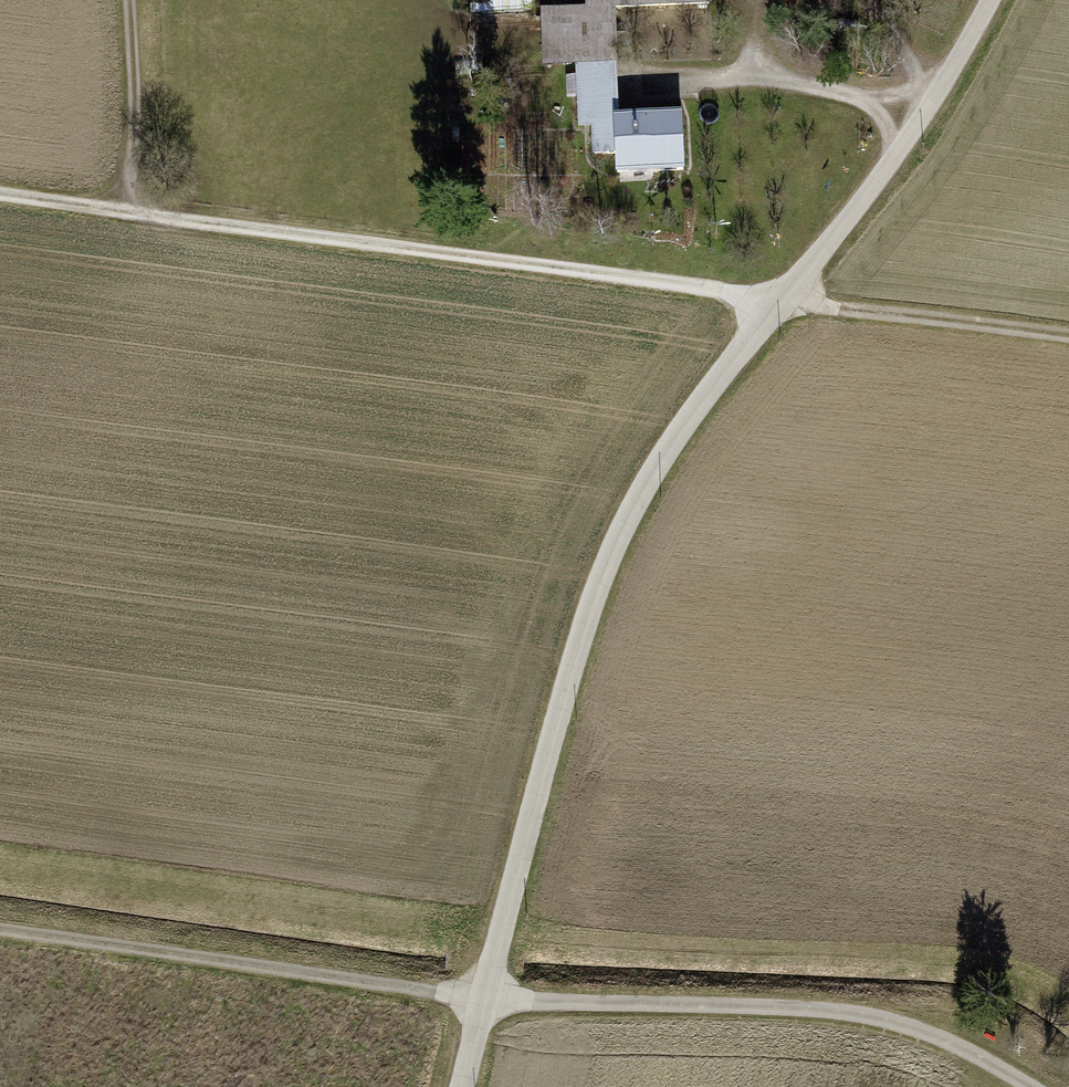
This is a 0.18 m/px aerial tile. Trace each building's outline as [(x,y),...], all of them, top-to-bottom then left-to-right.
[(574,64),(619,61),(616,16),(717,9),(716,0),(589,0),(590,16),(543,19),(547,65),(574,64)] [(592,156),(612,155),(609,103),(622,102),(619,61),(574,64),(578,127),(590,127),(592,156)] [(684,98),(622,102),(609,103),(612,155),(614,180),(689,175),(684,98)]
